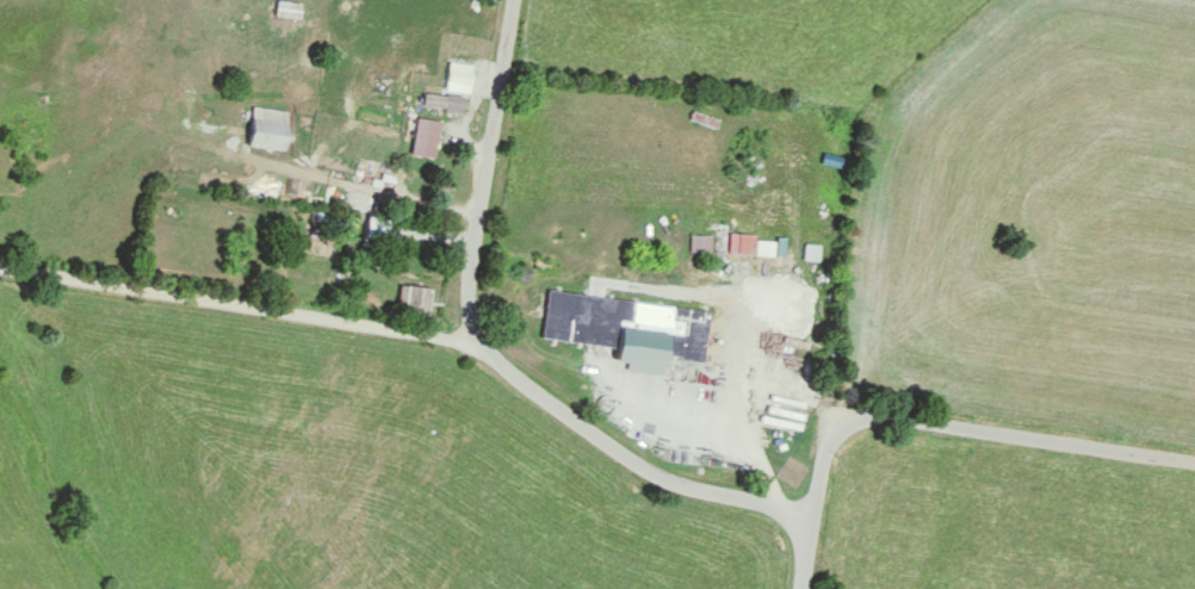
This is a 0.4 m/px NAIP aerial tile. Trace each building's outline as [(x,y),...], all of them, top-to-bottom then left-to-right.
[(302,3),(279,3),(279,17),(302,17),(302,3)] [(464,113),(465,96),(425,92),(424,109),(464,113)] [(286,150),(290,110),(255,107),(251,147),(286,150)] [(413,155),(436,158),(442,122),(419,118),(413,155)] [(365,238),(396,244),(400,221),(369,215),(365,238)] [(431,316),(432,287),(401,285),(399,314),(431,316)] [(711,310),(550,290),(544,338),(619,348),(617,361),(664,367),(665,357),(704,362),(711,310)] [(808,470),(792,458),(780,473),(797,485),(808,470)]
